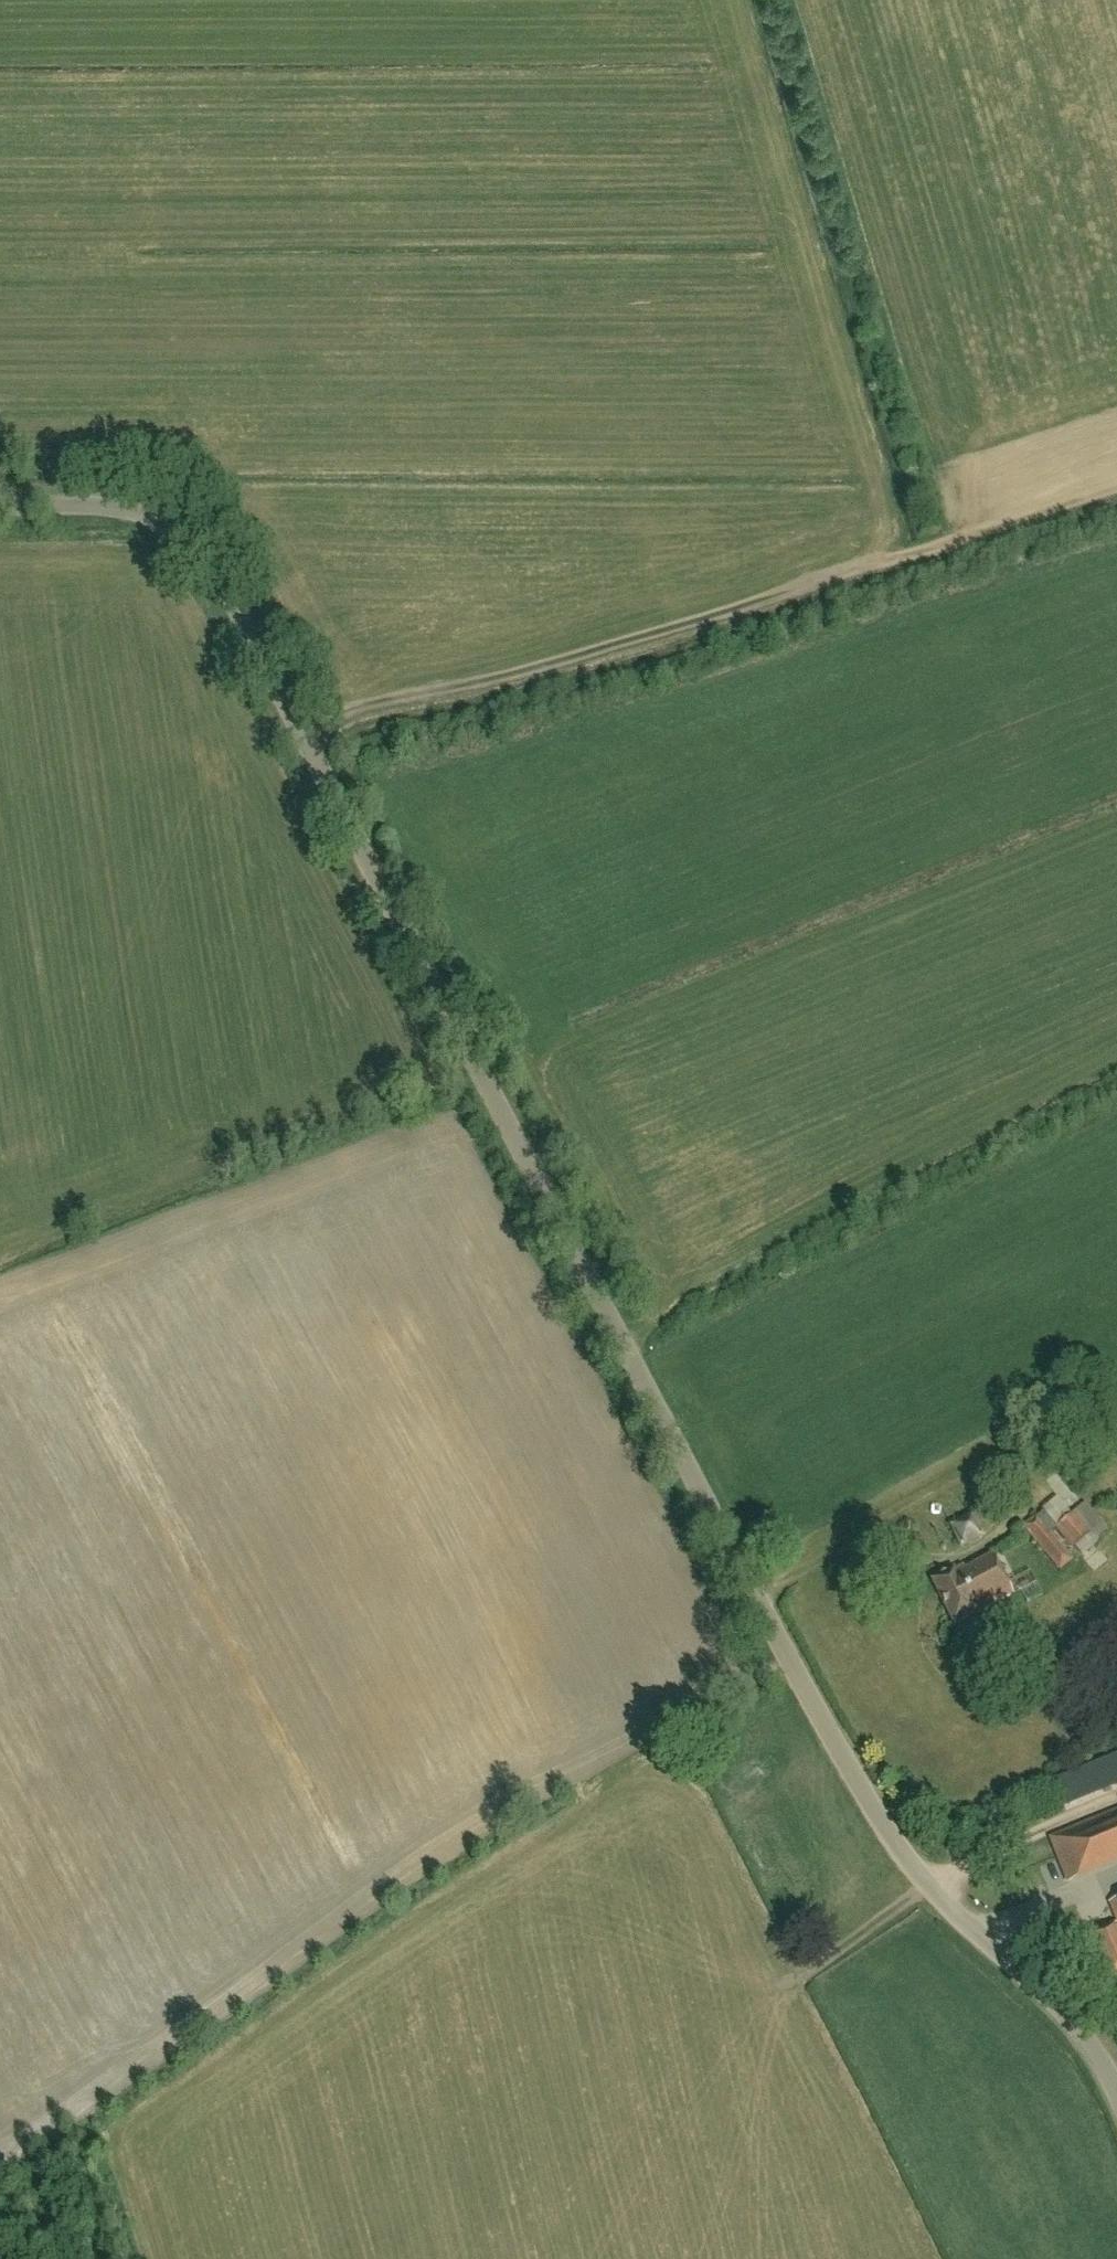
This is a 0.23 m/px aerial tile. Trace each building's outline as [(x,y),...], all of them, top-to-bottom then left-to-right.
[(1109,1529),(1086,1502),(1055,1528),(1072,1549),(1092,1533),(1097,1539),(1109,1529)] [(967,1512),(953,1513),(954,1527),(968,1526),(967,1512)] [(1061,1571),(1073,1560),(1036,1516),(1023,1526),(1061,1571)] [(953,1569),(931,1581),(955,1625),(1013,1594),(992,1555),(956,1574),(953,1569)] [(1050,1781),(1062,1809),(1116,1787),(1116,1754),(1050,1781)] [(1050,1836),(1067,1883),(1079,1880),(1116,1864),(1116,1809),(1050,1836)] [(1088,1935),(1106,1978),(1116,1974),(1116,1923),(1088,1935)]
